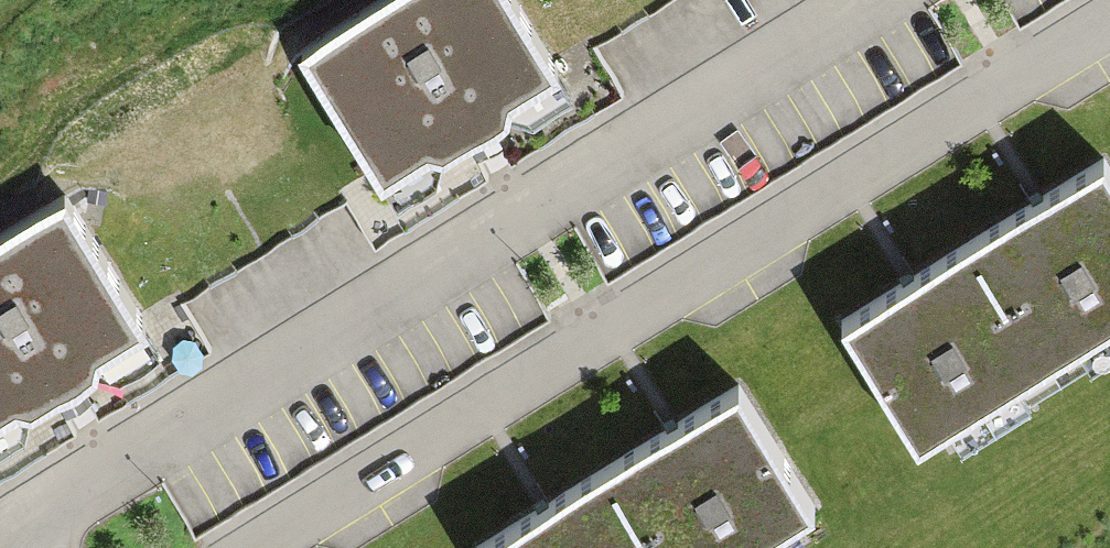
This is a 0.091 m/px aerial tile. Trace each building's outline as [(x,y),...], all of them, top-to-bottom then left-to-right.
[(513,0),(376,0),(304,42),(386,181),(560,79),(513,0)] [(1106,156),(1039,198),(910,278),(845,318),(916,441),(1109,322),(1109,164),(1106,156)] [(65,195),(3,232),(0,234),(0,421),(148,334),(65,195)] [(739,385),(673,426),(544,507),(481,547),(482,547),(745,547),(814,504),(739,385)]
